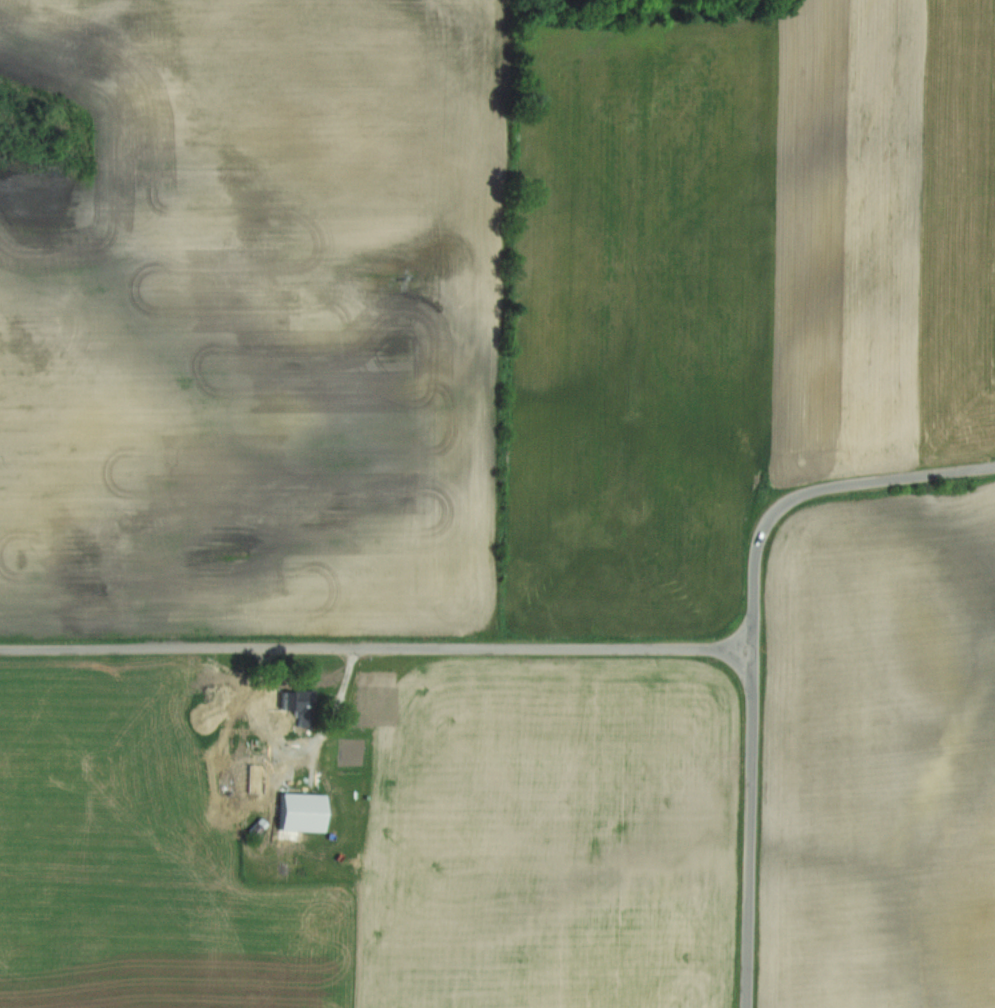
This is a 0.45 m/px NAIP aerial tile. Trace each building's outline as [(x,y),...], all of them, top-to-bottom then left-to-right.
[(295,710),(296,710),(296,729),(317,729),(317,691),(295,691),(295,710)] [(273,766),(266,766),(266,780),(253,780),(253,795),(273,795),(273,766)] [(330,795),(284,795),(284,833),(329,833),(330,795)]
